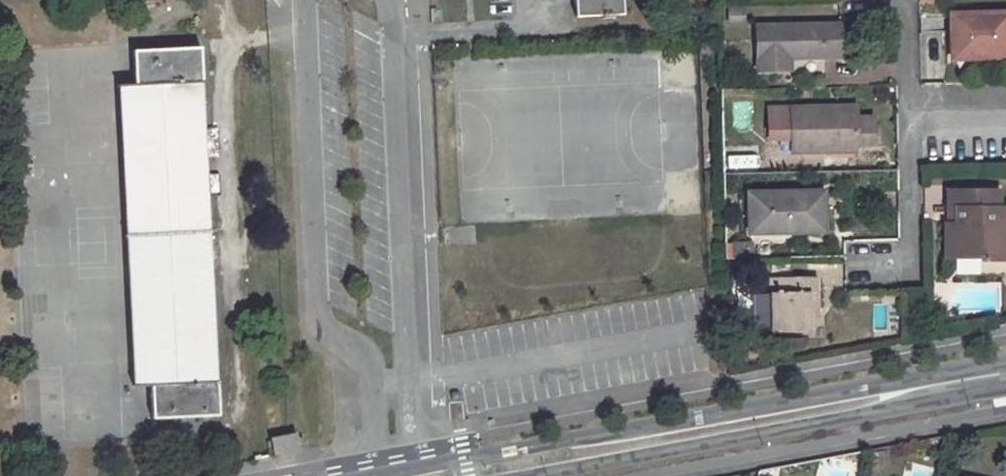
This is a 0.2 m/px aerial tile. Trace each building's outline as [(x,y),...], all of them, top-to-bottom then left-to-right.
[(575,17),(622,15),(622,0),(574,0),(575,17)] [(951,14),(952,60),(1005,58),(1005,13),(951,14)] [(790,69),(790,58),(840,57),(839,24),(757,26),(758,70),(790,69)] [(218,382),(200,84),(203,84),(201,48),(134,51),(136,84),(121,85),(121,95),(154,94),(160,217),(127,218),(135,386),(151,386),(152,419),(223,415),(221,381),(218,382)] [(154,94),(121,95),(127,218),(160,217),(154,94)] [(823,151),(823,145),(873,144),(872,117),(855,117),(855,107),(770,109),(770,139),(792,138),(792,152),(823,151)] [(948,189),(948,221),(946,222),(946,259),(981,259),(981,261),(1005,260),(1005,204),(999,205),(999,189),(948,189)] [(823,192),(750,193),(750,233),(824,231),(823,192)] [(956,261),(955,273),(980,273),(981,261),(956,261)] [(817,277),(770,278),(771,294),(754,295),(754,331),(771,330),(771,332),(810,331),(810,313),(818,312),(817,277)] [(295,435),(272,439),(275,455),(305,448),(303,438),(297,439),(295,435)]
